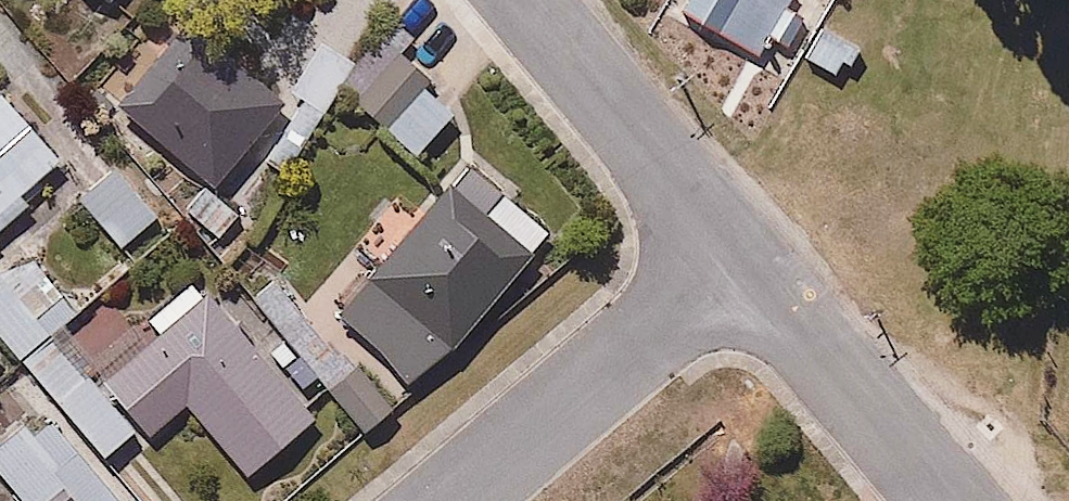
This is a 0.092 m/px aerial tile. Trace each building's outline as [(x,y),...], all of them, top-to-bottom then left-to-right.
[(789,35),(810,1),(808,0),(684,0),(759,47),(773,25),(789,35)] [(871,28),(834,5),(808,48),(845,70),(871,28)] [(189,8),(120,96),(221,174),(289,86),(189,8)] [(459,100),(411,65),(427,42),(396,19),(342,92),(422,151),(459,100)] [(360,50),(330,33),(295,94),(324,111),(360,50)] [(30,199),(22,191),(64,146),(0,87),(0,231),(30,199)] [(557,221),(477,148),(336,301),(416,374),(557,221)] [(169,207),(112,153),(75,193),(131,247),(169,207)] [(35,246),(0,275),(0,323),(106,450),(138,424),(57,327),(84,305),(35,246)] [(256,292),(291,332),(276,345),(311,386),(326,373),(373,428),(401,403),(285,267),(256,292)] [(318,408),(198,270),(149,312),(160,324),(104,373),(154,430),(189,400),(249,468),(318,408)] [(37,403),(0,436),(0,468),(21,491),(11,500),(126,500),(37,403)]
